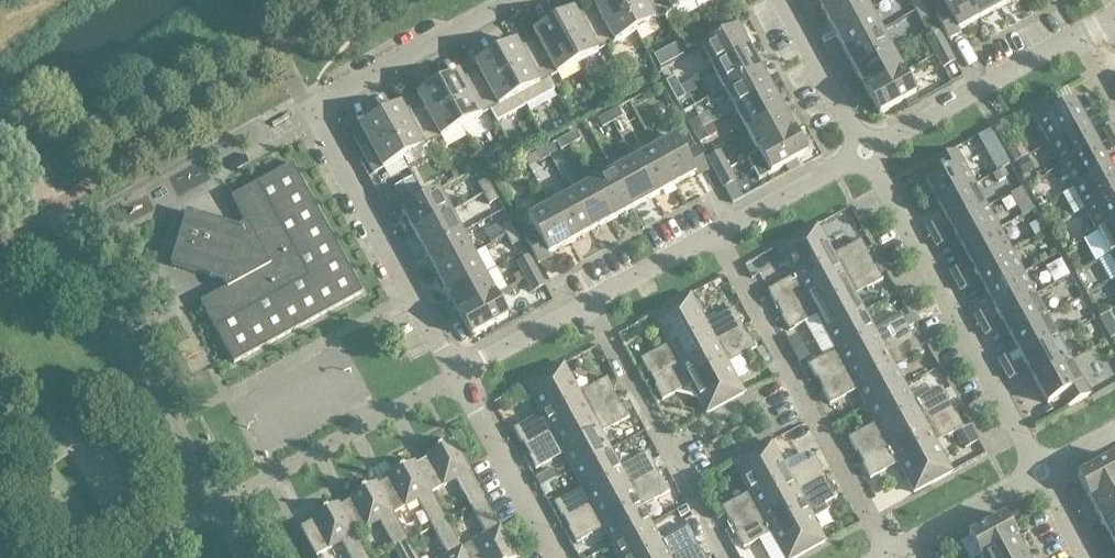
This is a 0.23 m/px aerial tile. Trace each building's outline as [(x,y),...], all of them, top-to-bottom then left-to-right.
[(618,0),(591,0),(595,7),(587,12),(606,48),(635,32),(618,0)] [(635,32),(664,16),(655,0),(618,0),(635,32)] [(693,0),(655,0),(664,16),(693,0)] [(822,9),(839,0),(816,0),(822,9)] [(864,0),(839,0),(822,9),(833,30),(869,10),(864,0)] [(921,0),(913,0),(910,2),(916,12),(925,7),(921,0)] [(970,0),(941,0),(947,10),(936,16),(948,39),(960,33),(958,30),(980,18),(970,0)] [(997,0),(970,0),(980,18),(1000,7),(997,0)] [(930,17),(925,7),(916,12),(921,22),(930,17)] [(574,9),(566,14),(554,21),(577,63),(606,48),(587,12),(578,16),(574,9)] [(881,31),(869,10),(833,30),(844,51),(881,31)] [(577,63),(554,21),(533,32),(537,39),(528,44),(548,79),(577,63)] [(720,22),(709,28),(715,38),(725,33),(720,22)] [(749,49),(737,27),(701,47),(713,69),(749,49)] [(892,52),(881,31),(844,51),(856,72),(892,52)] [(942,39),(938,32),(927,38),(931,45),(942,39)] [(955,62),(942,39),(931,45),(943,68),(955,62)] [(516,41),(508,46),(495,52),(525,107),(554,91),(548,79),(528,44),(520,48),(516,41)] [(676,44),(654,56),(660,67),(682,54),(676,44)] [(761,70),(749,49),(713,69),(724,90),(761,70)] [(525,107),(495,52),(475,64),(479,71),(470,75),(490,111),(496,123),(525,107)] [(904,72),(892,52),(856,72),(867,93),(904,72)] [(772,90),(761,70),(724,90),(735,111),(772,90)] [(915,94),(904,72),(867,93),(879,114),(915,94)] [(458,73),(450,77),(438,84),(461,127),(490,111),(470,75),(462,80),(458,73)] [(674,77),(665,82),(671,92),(679,87),(674,77)] [(639,80),(630,85),(634,93),(643,88),(639,80)] [(461,127),(438,84),(417,95),(421,102),(412,107),(432,143),(461,127)] [(685,97),(679,87),(671,92),(676,102),(685,97)] [(627,89),(620,93),(623,99),(630,95),(627,89)] [(784,111),(772,90),(735,111),(747,131),(784,111)] [(1060,108),(1054,97),(1031,110),(1049,144),(1086,124),(1073,101),(1060,108)] [(400,105),(392,109),(380,116),(403,158),(432,143),(412,107),(404,111),(400,105)] [(622,117),(617,108),(607,114),(612,123),(622,117)] [(579,110),(571,114),(576,122),(584,118),(579,110)] [(795,132),(784,111),(747,131),(758,152),(795,132)] [(612,123),(607,114),(597,119),(602,128),(612,123)] [(403,158),(380,116),(359,127),(363,134),(354,139),(373,175),(403,158)] [(697,118),(688,123),(693,133),(702,128),(697,118)] [(1098,146),(1086,124),(1049,144),(1061,166),(1098,146)] [(1108,140),(1114,136),(1114,132),(1111,125),(1103,130),(1108,140)] [(708,138),(702,128),(693,133),(699,143),(708,138)] [(580,140),(575,131),(565,137),(570,146),(580,140)] [(807,154),(795,132),(758,152),(747,158),(759,180),(807,154)] [(570,146),(565,137),(555,142),(560,151),(570,146)] [(685,153),(676,137),(654,149),(674,185),(695,174),(697,177),(709,170),(696,147),(685,153)] [(1018,139),(1006,145),(1015,161),(1027,154),(1018,139)] [(1110,168),(1098,146),(1061,166),(1073,188),(1110,168)] [(550,157),(545,148),(534,154),(539,163),(550,157)] [(674,185),(654,149),(633,160),(653,197),(674,185)] [(975,184),(956,150),(933,163),(939,174),(926,182),(938,204),(975,184)] [(719,151),(707,158),(711,165),(723,158),(719,151)] [(1001,152),(989,158),(995,170),(1007,164),(1001,152)] [(496,155),(485,161),(491,171),(501,165),(496,155)] [(735,181),(723,158),(711,165),(724,188),(735,181)] [(653,197),(633,160),(612,171),(632,208),(653,197)] [(1025,160),(1017,164),(1023,174),(1031,170),(1025,160)] [(363,293),(292,164),(231,197),(245,223),(244,229),(191,213),(176,267),(228,282),(226,287),(200,302),(234,363),(363,293)] [(1110,168),(1073,188),(1085,210),(1114,194),(1114,178),(1110,168)] [(1004,169),(992,175),(996,182),(1008,176),(1004,169)] [(632,208),(612,171),(591,183),(611,219),(632,208)] [(492,190),(487,180),(478,184),(483,194),(492,190)] [(611,219),(591,183),(570,194),(590,231),(611,219)] [(987,207),(975,184),(938,204),(950,226),(987,207)] [(498,200),(492,190),(483,194),(489,205),(498,200)] [(450,212),(438,191),(402,211),(414,232),(450,212)] [(590,231),(570,194),(550,205),(570,242),(590,231)] [(1085,210),(1097,232),(1114,222),(1114,194),(1085,210)] [(1029,202),(1018,208),(1021,215),(1032,209),(1029,202)] [(570,242),(550,205),(528,217),(537,234),(526,240),(538,263),(550,257),(548,254),(570,242)] [(999,228),(987,207),(950,226),(962,248),(999,228)] [(462,233),(450,212),(414,232),(425,253),(462,233)] [(1032,223),(1030,228),(1034,235),(1045,229),(1039,219),(1032,223)] [(515,231),(509,221),(501,226),(506,236),(515,231)] [(1097,232),(1110,254),(1114,251),(1114,222),(1097,232)] [(934,223),(926,227),(931,237),(939,232),(934,223)] [(835,257),(817,225),(798,235),(825,285),(871,260),(867,254),(869,253),(861,239),(845,248),(847,251),(835,257)] [(1011,250),(999,228),(962,248),(974,270),(1011,250)] [(520,241),(515,231),(506,236),(512,246),(520,241)] [(945,242),(939,232),(931,237),(937,247),(945,242)] [(473,254),(462,233),(425,253),(437,274),(473,254)] [(825,285),(798,235),(779,246),(796,278),(784,285),(783,282),(767,290),(775,304),(776,304),(779,310),(825,285)] [(1023,273),(1011,250),(974,270),(987,293),(1023,273)] [(484,275),(473,254),(437,274),(448,295),(484,275)] [(516,262),(520,270),(532,263),(528,256),(516,262)] [(874,266),(871,260),(825,285),(845,322),(864,311),(853,291),(865,285),(867,288),(883,279),(875,265),(874,266)] [(1078,262),(1071,265),(1075,272),(1081,268),(1078,262)] [(545,286),(532,263),(520,270),(533,293),(545,286)] [(958,267),(950,271),(955,281),(964,276),(958,267)] [(1035,295),(1023,273),(987,293),(999,315),(1035,295)] [(496,296),(484,275),(448,295),(459,316),(496,296)] [(969,286),(964,276),(955,281),(961,291),(969,286)] [(845,322),(825,285),(779,310),(783,316),(782,316),(789,331),(805,322),(803,319),(815,312),(826,332),(845,322)] [(690,294),(671,305),(698,354),(744,329),(740,323),(742,322),(734,308),(718,317),(720,320),(708,327),(690,294)] [(1047,317),(1035,295),(999,315),(1011,337),(1047,317)] [(508,317),(496,296),(459,316),(471,337),(508,317)] [(698,354),(671,305),(652,315),(670,348),(658,354),(656,351),(640,360),(648,374),(649,373),(652,379),(698,354)] [(875,331),(864,311),(845,322),(865,359),(911,334),(908,328),(909,327),(901,313),(885,322),(887,325),(875,331)] [(982,311),(974,315),(979,325),(988,321),(982,311)] [(1059,339),(1047,317),(1011,337),(1023,359),(1059,339)] [(993,331),(988,321),(979,325),(985,335),(993,331)] [(865,359),(845,322),(826,332),(837,352),(825,359),(823,355),(808,364),(815,379),(817,378),(820,384),(865,359)] [(747,335),(744,329),(698,354),(725,403),(744,393),(727,361),(738,354),(740,357),(756,349),(748,334),(747,335)] [(914,340),(911,334),(865,359),(886,396),(905,385),(894,365),(906,359),(907,362),(923,353),(916,339),(914,340)] [(794,336),(786,341),(791,351),(802,345),(798,338),(794,336)] [(1071,361),(1059,339),(1023,359),(1035,381),(1071,361)] [(802,345),(791,351),(797,362),(805,358),(807,353),(802,345)] [(725,403),(698,354),(652,379),(656,385),(655,386),(662,400),(678,391),(677,388),(688,382),(706,414),(725,403)] [(1006,355),(998,359),(1004,369),(1012,365),(1006,355)] [(886,396),(865,359),(820,384),(823,390),(822,390),(830,405),(846,396),(844,393),(856,386),(867,406),(886,396)] [(1090,395),(1071,361),(1035,381),(1047,404),(1061,396),(1067,407),(1090,395)] [(563,364),(544,374),(571,424),(617,398),(614,392),(615,392),(607,378),(591,386),(593,389),(581,396),(563,364)] [(1017,375),(1012,365),(1004,369),(1009,379),(1017,375)] [(571,424),(544,374),(525,385),(543,417),(531,423),(529,420),(513,429),(521,443),(522,443),(526,448),(571,424)] [(916,405),(905,385),(886,396),(906,433),(952,408),(948,402),(949,401),(942,387),(926,396),(928,399),(916,405)] [(906,433),(886,396),(867,406),(877,426),(866,433),(864,430),(848,438),(856,452),(857,452),(860,458),(906,433)] [(620,404),(617,398),(571,424),(591,461),(611,450),(600,430),(612,424),(613,427),(629,418),(621,404),(620,404)] [(955,414),(952,408),(906,433),(933,482),(952,472),(934,439),(946,433),(948,436),(964,427),(956,413),(955,414)] [(591,461),(571,424),(526,448),(529,454),(528,455),(535,469),(551,461),(550,458),(561,451),(572,471),(591,461)] [(933,482),(906,433),(860,458),(864,464),(862,464),(870,479),(886,470),(884,467),(896,460),(914,493),(933,482)] [(485,499),(452,440),(426,455),(427,458),(416,464),(415,464),(431,493),(456,480),(471,507),(485,499)] [(789,475),(771,443),(752,453),(779,502),(825,477),(822,471),(823,471),(815,456),(799,465),(801,468),(789,475)] [(622,470),(611,450),(591,461),(612,498),(657,472),(654,466),(655,466),(648,452),(632,460),(633,463),(622,470)] [(779,502),(752,453),(733,464),(751,496),(739,502),(737,499),(721,508),(729,522),(730,521),(734,527),(779,502)] [(1113,457),(1077,477),(1089,498),(1114,484),(1114,460),(1113,457)] [(416,464),(414,461),(387,476),(389,479),(377,485),(392,514),(393,514),(417,500),(432,528),(446,520),(431,493),(415,464),(416,464)] [(612,498),(591,461),(572,471),(583,491),(571,497),(570,494),(554,503),(562,517),(563,517),(566,523),(612,498)] [(551,470),(544,473),(549,484),(556,480),(551,470)] [(661,478),(657,472),(612,498),(632,535),(651,524),(640,504),(652,498),(654,501),(670,492),(662,478),(661,478)] [(828,483),(825,477),(779,502),(806,552),(825,541),(813,518),(826,511),(823,505),(837,497),(829,483),(828,483)] [(377,485),(376,482),(349,497),(351,499),(339,506),(354,535),(355,534),(379,521),(394,549),(408,541),(393,514),(392,514),(377,485)] [(552,491),(549,484),(541,488),(545,495),(552,491)] [(1089,498),(1100,519),(1114,511),(1114,484),(1089,498)] [(632,535),(612,498),(566,523),(569,528),(568,529),(576,543),(592,535),(590,532),(602,525),(613,545),(632,535)] [(680,498),(668,505),(672,512),(684,505),(680,498)] [(485,499),(471,507),(486,534),(461,548),(466,557),(517,557),(485,499)] [(779,502),(734,527),(737,533),(736,534),(744,548),(759,540),(758,536),(769,530),(784,557),(795,557),(806,552),(779,502)] [(338,503),(311,517),(313,520),(300,527),(315,556),(341,542),(350,557),(368,557),(355,534),(354,535),(339,506),(338,503)] [(686,506),(678,511),(682,517),(690,513),(686,506)] [(1100,519),(1112,540),(1114,538),(1114,511),(1100,519)] [(1017,538),(1005,516),(968,536),(980,557),(1017,538)] [(446,520),(432,528),(447,555),(442,557),(466,557),(461,548),(446,520)] [(651,524),(632,535),(645,557),(677,557),(698,546),(695,540),(696,540),(688,526),(672,534),(674,537),(662,544),(651,524)] [(632,535),(613,545),(620,557),(645,557),(632,535)] [(1017,538),(980,557),(1028,557),(1017,538)] [(408,541),(394,549),(399,557),(417,557),(408,541)] [(698,546),(677,557),(706,557),(702,552),(701,552),(698,546)]
